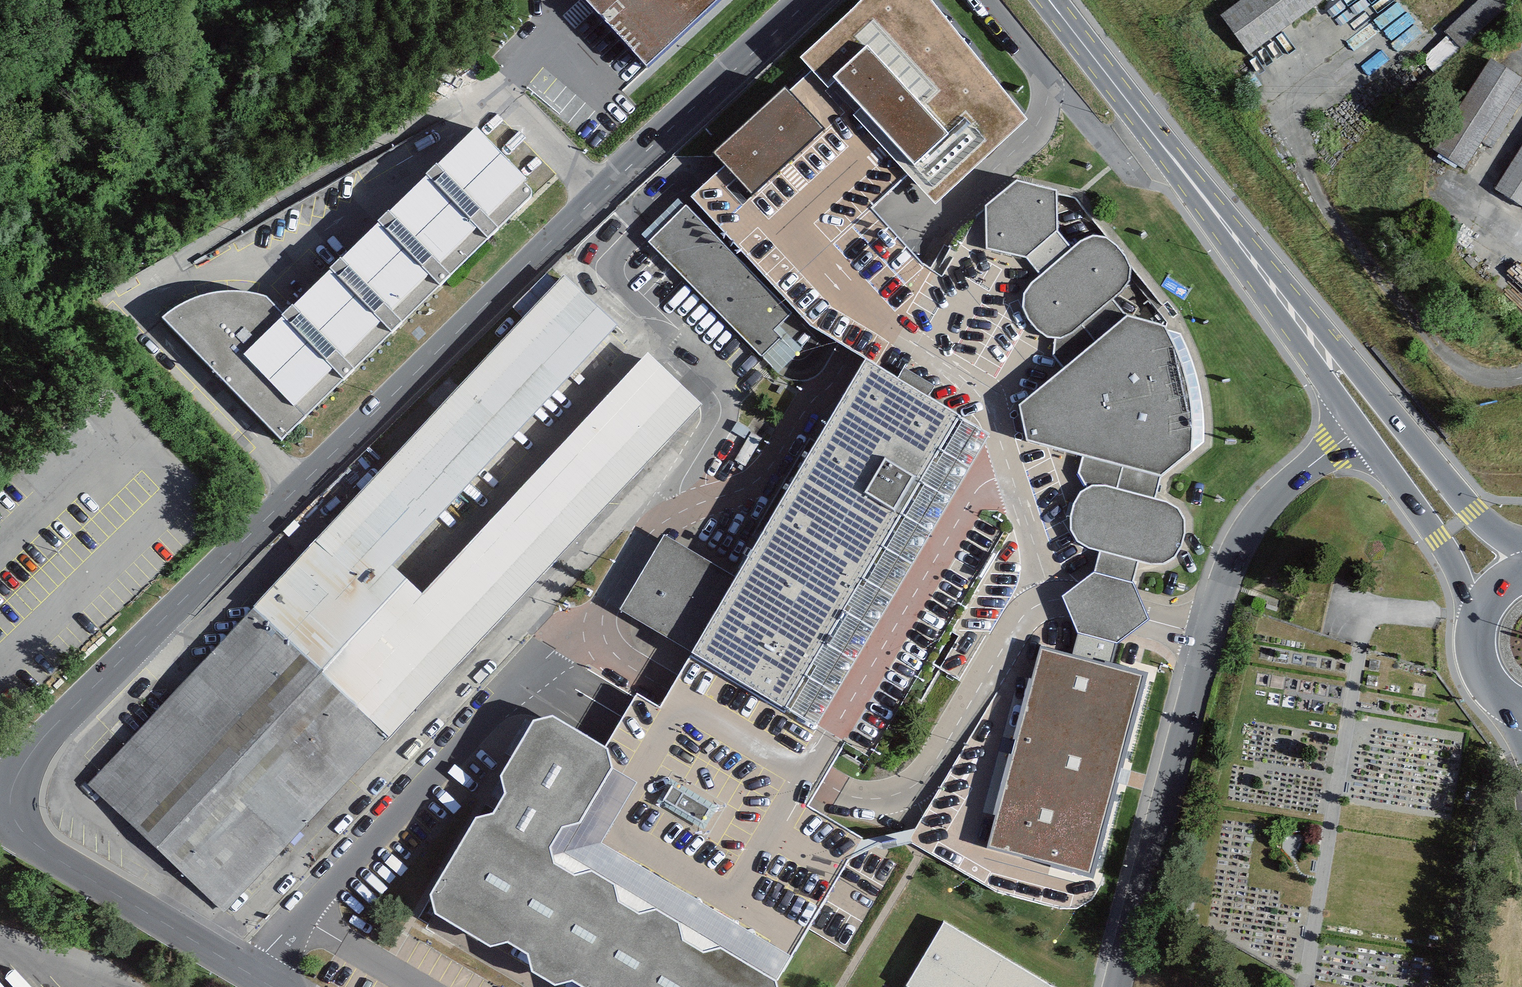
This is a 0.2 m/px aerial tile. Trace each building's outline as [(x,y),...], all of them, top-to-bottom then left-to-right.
[(648,58),(710,0),(593,0),(648,58)] [(937,202),(1029,119),(933,0),(866,0),(800,61),(937,202)] [(1227,21),(1255,59),(1336,0),(1256,0),(1227,21)] [(1445,28),(1457,43),(1507,3),(1505,0),(1481,0),(1445,28)] [(1477,174),(1521,104),(1521,80),(1499,65),(1444,152),(1477,174)] [(786,85),(714,151),(725,164),(755,193),(824,127),(786,85)] [(195,309),(173,323),(290,446),(549,195),(489,133),(295,321),(281,303),(257,298),(240,297),(215,302),(195,309)] [(1502,194),(1521,205),(1521,159),(1502,194)] [(929,284),(879,367),(807,489),(749,582),(668,538),(626,613),(700,659),(670,713),(643,696),(615,752),(566,723),(544,727),(514,782),(521,801),(510,823),(488,825),(444,897),(448,921),(505,957),(524,948),(544,958),(547,979),(562,986),(588,986),(589,986),(792,986),(855,863),(894,846),(915,844),(917,844),(977,883),(1005,893),(1041,904),(1076,912),(1095,899),(1100,881),(1101,856),(1092,843),(1072,835),(1077,816),(1112,790),(1094,751),(1098,733),(1113,736),(1131,732),(1140,721),(1144,710),(1145,690),(1140,680),(1116,669),(1119,645),(1155,624),(1138,584),(1143,567),(1158,569),(1172,567),(1181,559),(1188,548),(1190,536),(1190,524),(1183,510),(1175,507),(1160,501),(1164,481),(1173,483),(1203,458),(1203,422),(1199,385),(1190,356),(1180,336),(1133,323),(1123,307),(1132,297),(1139,286),(1140,277),(1136,264),(1128,255),(1122,248),(1114,244),(1103,242),(1094,246),(1085,252),(1077,257),(1067,241),(1066,197),(1025,187),(996,213),(955,252),(929,284)] [(692,207),(653,246),(766,360),(805,321),(692,207)] [(574,282),(87,782),(219,910),(707,411),(647,353),(423,594),(392,567),(619,326),(574,282)] [(947,922),(908,986),(1053,986),(947,922)]
